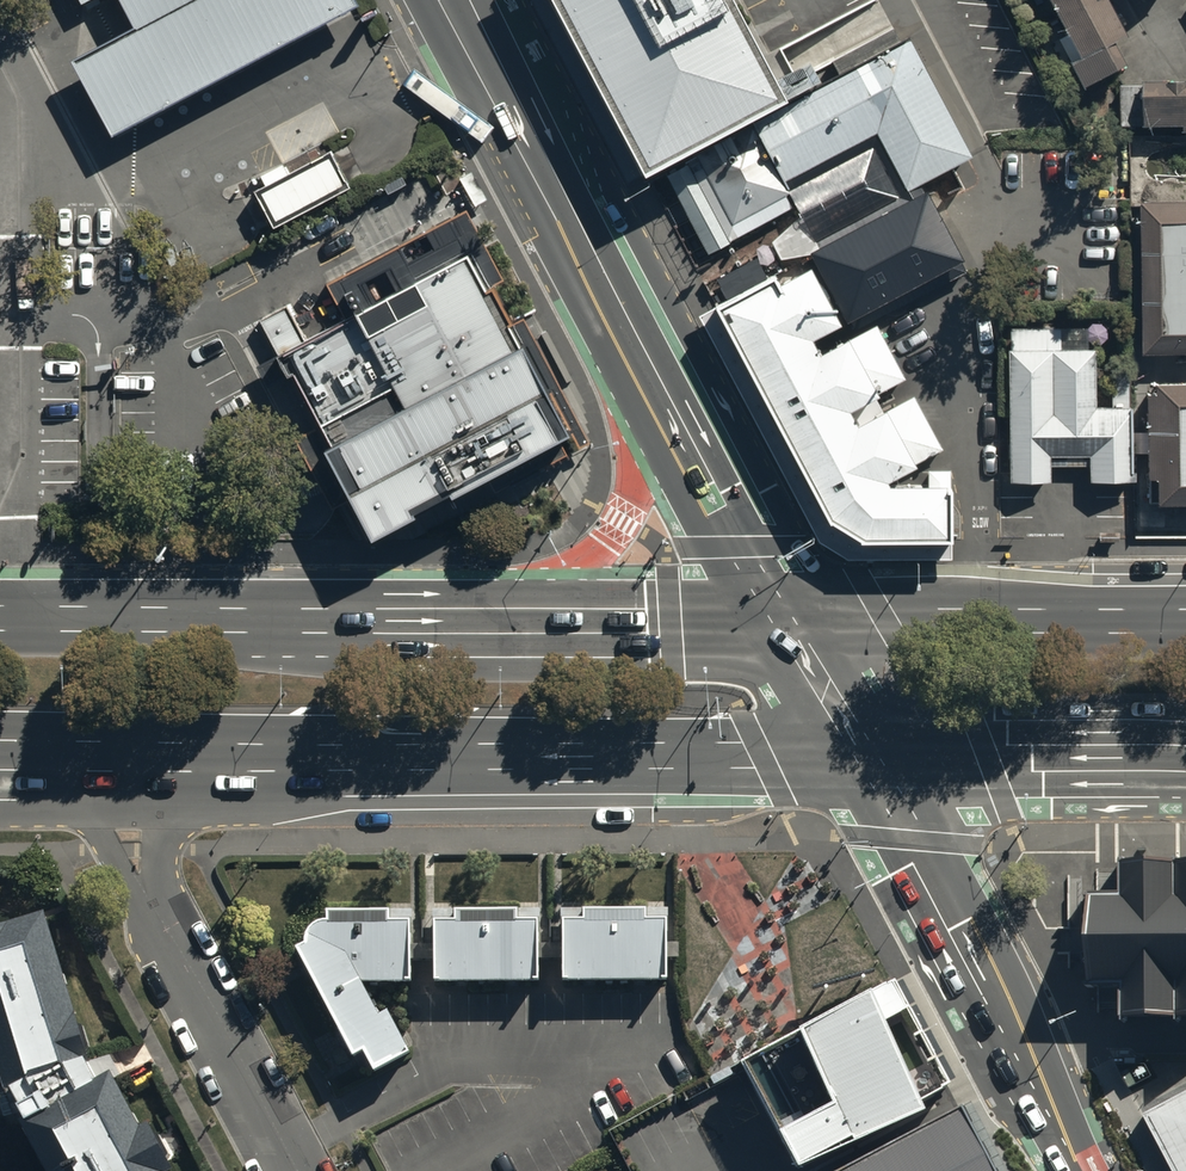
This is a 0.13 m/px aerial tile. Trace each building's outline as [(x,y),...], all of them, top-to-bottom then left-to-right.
[(135,25),(75,57),(114,130),(356,2),(355,0),(122,0),(135,25)] [(665,167),(789,99),(734,0),(573,0),(665,167)] [(974,164),(886,0),(870,0),(766,54),(789,99),(665,167),(710,253),(796,201),(815,240),(923,190),(974,164)] [(1056,16),(1048,20),(1066,55),(1056,60),(1077,100),(1138,68),(1125,43),(1135,38),(1115,0),(1048,0),(1056,16)] [(1122,84),(1123,125),(1184,125),(1184,132),(1185,132),(1185,78),(1146,79),(1146,84),(1122,84)] [(348,187),(328,151),(254,191),(273,227),(348,187)] [(847,315),(962,259),(923,190),(811,252),(847,315)] [(1143,200),(1143,355),(1185,355),(1185,200),(1143,200)] [(501,278),(467,211),(337,277),(330,284),(349,319),(307,341),(288,305),(257,321),(323,444),(313,449),(361,539),(567,432),(520,342),(488,284),(501,278)] [(834,325),(804,270),(772,287),(767,277),(707,308),(822,522),(853,542),(950,540),(949,471),(927,472),(927,486),(888,486),(885,480),(939,452),(910,398),(850,430),(840,411),(902,378),(876,327),(843,344),(841,341),(814,355),(806,339),(834,325)] [(1073,327),(1006,327),(1006,482),(1051,482),(1051,465),(1089,465),(1089,481),(1127,481),(1127,405),(1095,405),(1095,345),(1073,345),(1073,327)] [(1150,377),(1150,506),(1185,506),(1185,376),(1150,377)] [(1122,873),(1122,905),(1089,905),(1089,950),(1089,996),(1124,996),(1124,1028),(1178,1028),(1185,1028),(1185,873),(1177,873),(1122,873)] [(121,1067),(107,1076),(94,1051),(50,909),(0,925),(0,1042),(14,1092),(27,1116),(53,1170),(178,1170),(121,1067)] [(584,919),(562,920),(563,979),(665,979),(665,923),(645,923),(645,909),(584,910),(584,919)] [(456,921),(436,921),(436,981),(539,981),(538,922),(519,922),(519,911),(456,911),(456,921)] [(381,1015),(364,982),(412,982),(411,922),(390,922),(390,915),(333,915),(333,924),(318,924),(311,932),(307,944),(298,949),(355,1059),(366,1053),(375,1071),(411,1053),(389,1011),(381,1015)] [(945,1088),(890,979),(859,994),(784,1032),(821,1106),(769,1133),(787,1168),(907,1107),(945,1088)] [(1144,1116),(1174,1170),(1185,1170),(1185,1094),(1144,1116)] [(959,1114),(847,1170),(988,1170),(959,1114)]
